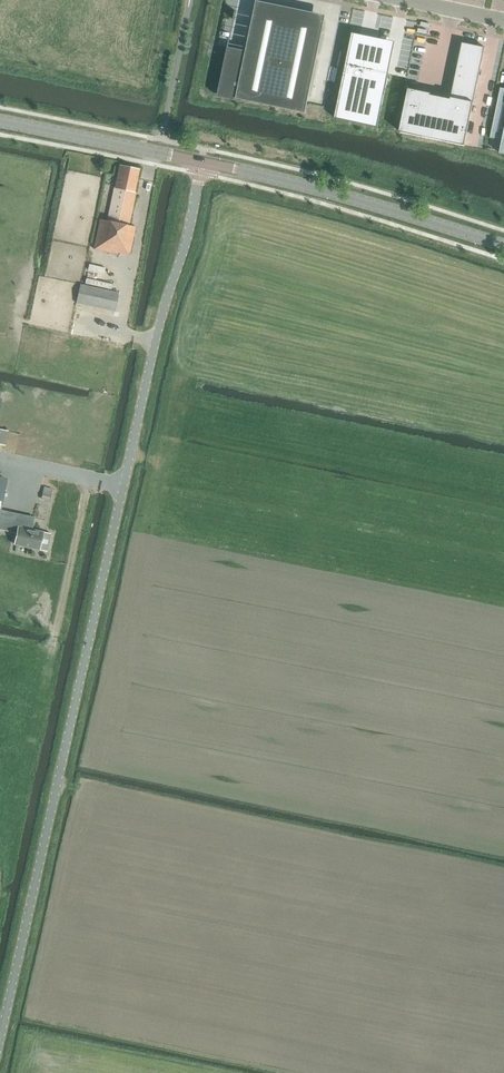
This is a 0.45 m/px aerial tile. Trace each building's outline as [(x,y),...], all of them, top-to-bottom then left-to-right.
[(218,95),(218,96),(235,100),(235,98),(306,113),(325,21),(256,7),(246,51),(245,55),(227,52),(218,95)] [(352,35),(335,118),(378,127),(389,74),(384,73),(390,43),(352,35)] [(409,89),(400,132),(465,145),(485,48),(463,43),(451,99),(431,95),(432,93),(409,89)] [(490,138),(502,140),(500,153),(501,153),(502,150),(503,151),(503,88),(501,88),(490,138)] [(107,221),(129,226),(136,192),(135,192),(139,170),(120,166),(115,187),(114,187),(107,221)] [(93,250),(118,255),(119,253),(127,255),(128,254),(130,254),(136,228),(100,220),(93,250)] [(48,260),(53,261),(62,263),(63,253),(50,251),(48,260)] [(88,264),(87,272),(107,276),(109,268),(88,264)] [(95,308),(105,310),(114,312),(119,293),(80,284),(76,303),(95,308)] [(0,479),(0,524),(9,481),(0,479)] [(52,489),(44,487),(42,499),(49,501),(52,489)] [(33,520),(16,517),(13,534),(16,534),(14,544),(40,550),(44,532),(31,529),(32,529),(33,520)]
